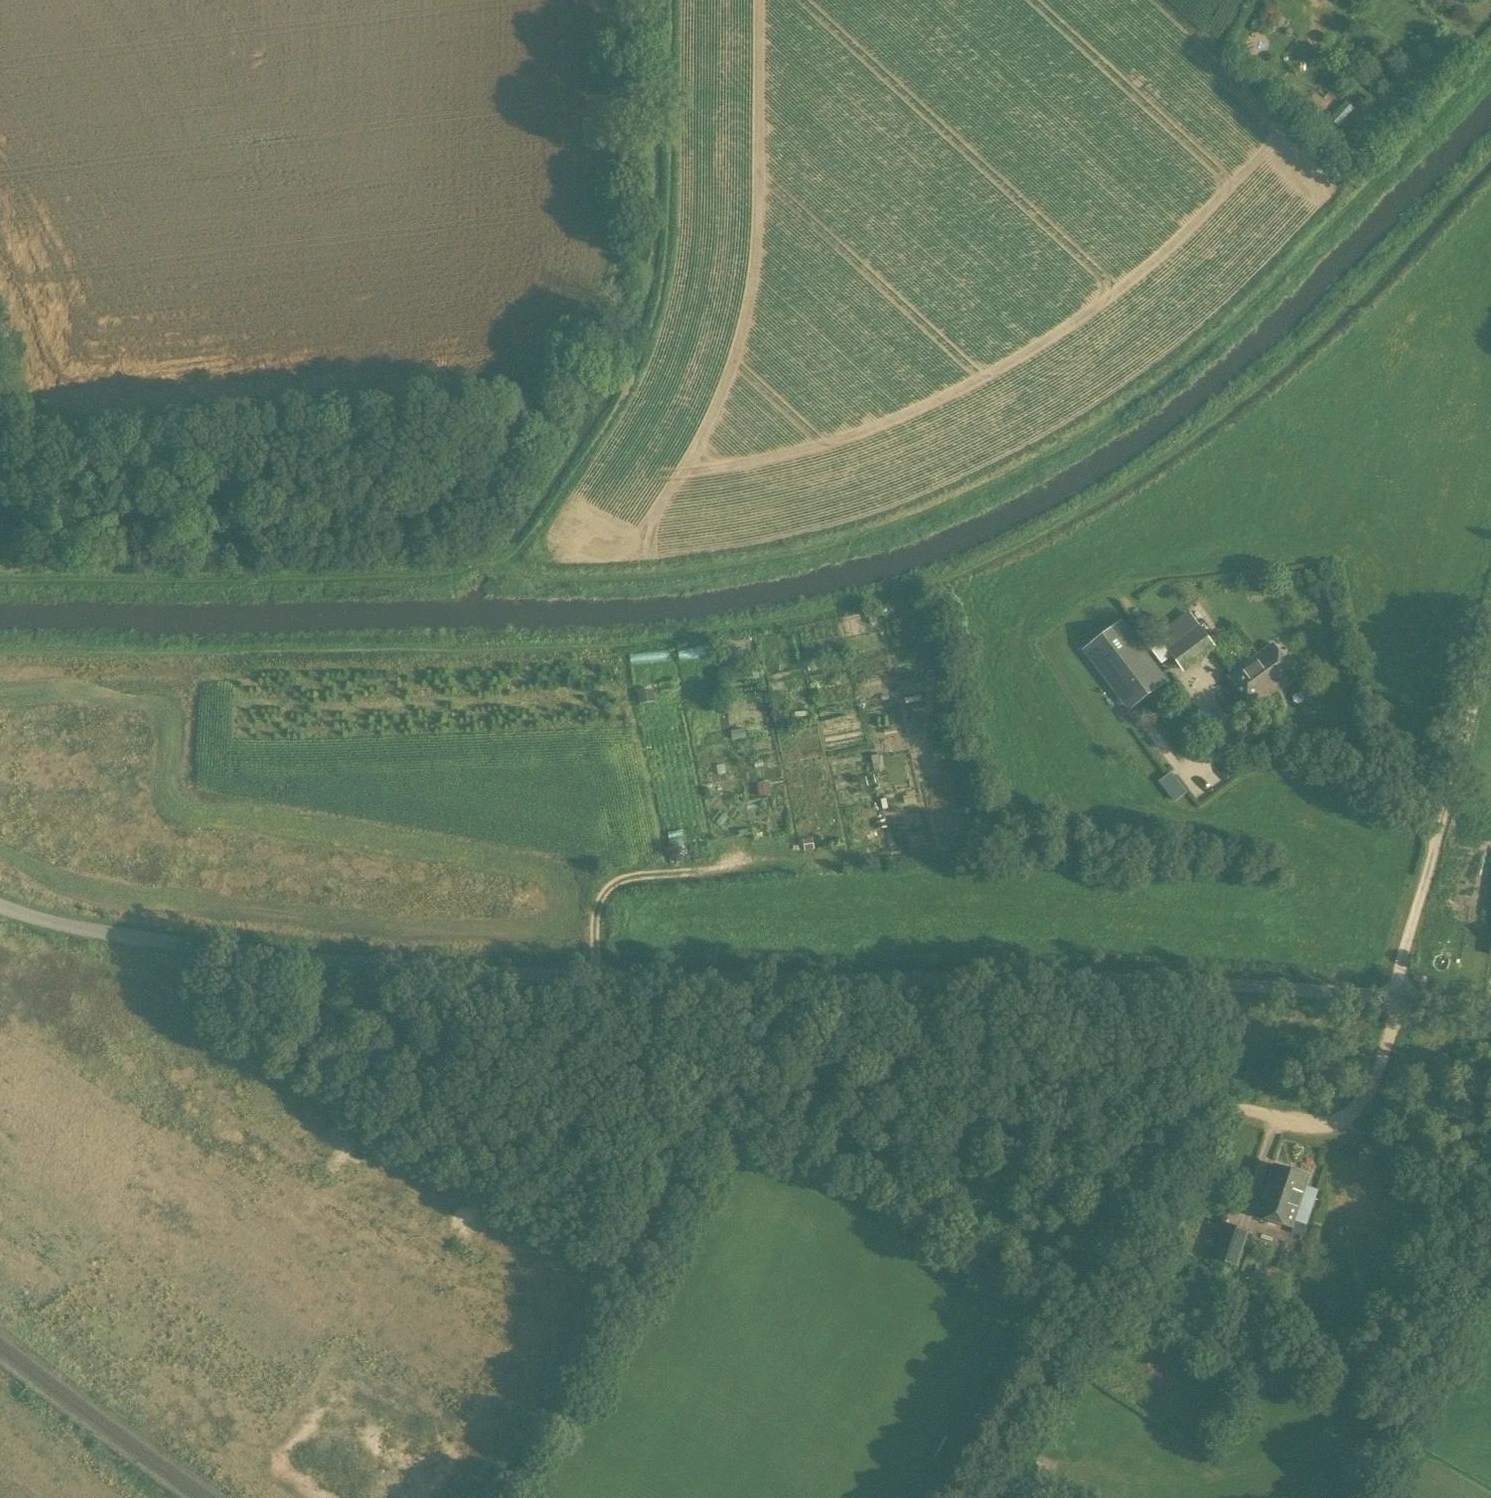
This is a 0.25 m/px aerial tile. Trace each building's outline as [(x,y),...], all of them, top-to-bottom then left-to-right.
[(1166,648),(1183,673),(1217,649),(1199,624),(1166,648)] [(1114,678),(1132,702),(1159,681),(1120,629),(1095,648),(1116,676),(1114,678)] [(1228,678),(1250,708),(1295,675),(1273,645),(1228,678)] [(639,704),(655,702),(653,690),(637,692),(639,704)] [(1171,773),(1159,782),(1175,802),(1186,793),(1171,773)] [(1306,1223),(1317,1192),(1305,1188),(1309,1178),(1273,1166),(1256,1216),(1292,1228),(1295,1220),(1306,1223)] [(1247,1233),(1225,1225),(1213,1259),(1235,1267),(1247,1233)]
